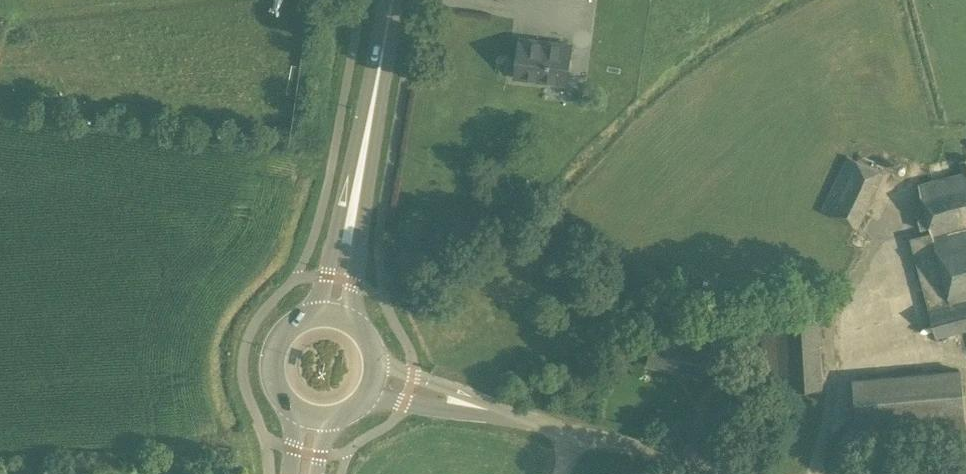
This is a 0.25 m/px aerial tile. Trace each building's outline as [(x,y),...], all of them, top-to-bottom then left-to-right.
[(519,39),(515,75),(565,82),(570,45),(519,39)] [(821,209),(858,227),(884,173),(847,155),(821,209)] [(928,227),(929,231),(910,236),(936,337),(965,329),(965,158),(959,160),(961,172),(929,180),(918,183),(926,216),(918,218),(920,229),(928,227)] [(400,259),(412,262),(416,246),(403,243),(402,248),(402,251),(401,254),(400,259)] [(684,339),(690,313),(660,306),(647,364),(702,377),(709,345),(684,339)] [(821,386),(817,320),(772,322),(777,389),(821,386)] [(857,445),(965,437),(965,422),(965,418),(961,368),(852,377),(855,419),(856,430),(857,445)]
